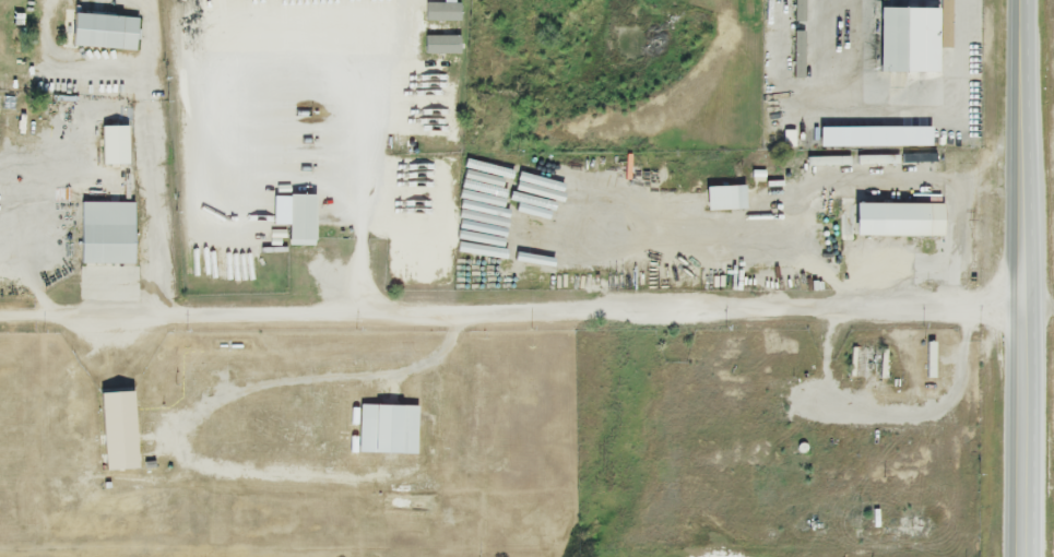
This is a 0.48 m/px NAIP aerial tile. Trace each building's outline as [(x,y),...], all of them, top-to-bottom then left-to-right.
[(876,74),(940,74),(940,10),(876,10),(876,74)]
